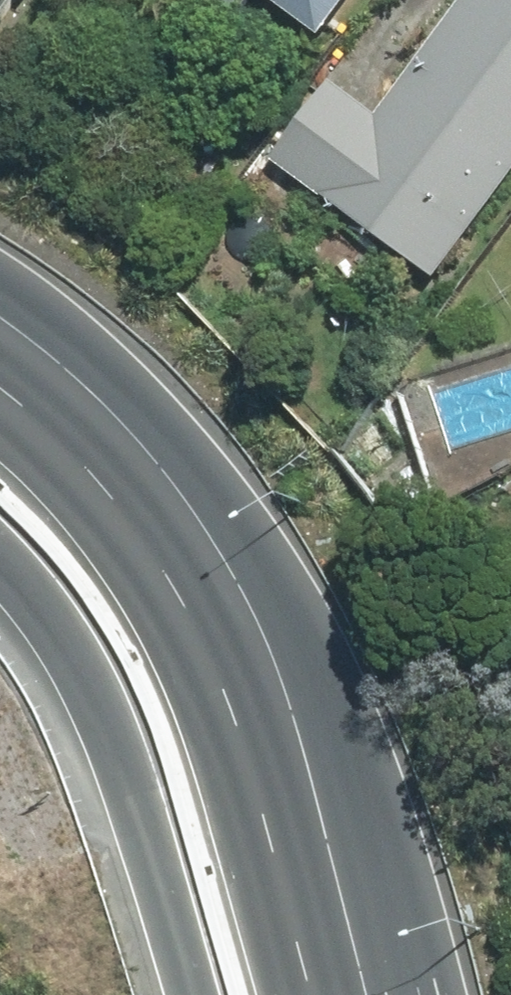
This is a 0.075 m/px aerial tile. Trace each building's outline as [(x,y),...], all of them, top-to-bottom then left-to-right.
[(7,22),(22,2),(30,9),(37,0),(0,0),(0,16),(7,22)] [(249,177),(276,196),(294,171),(449,280),(510,191),(510,0),(471,0),(387,121),(337,87),(285,161),(268,149),(249,177)] [(334,36),(359,0),(282,0),(334,36)]
